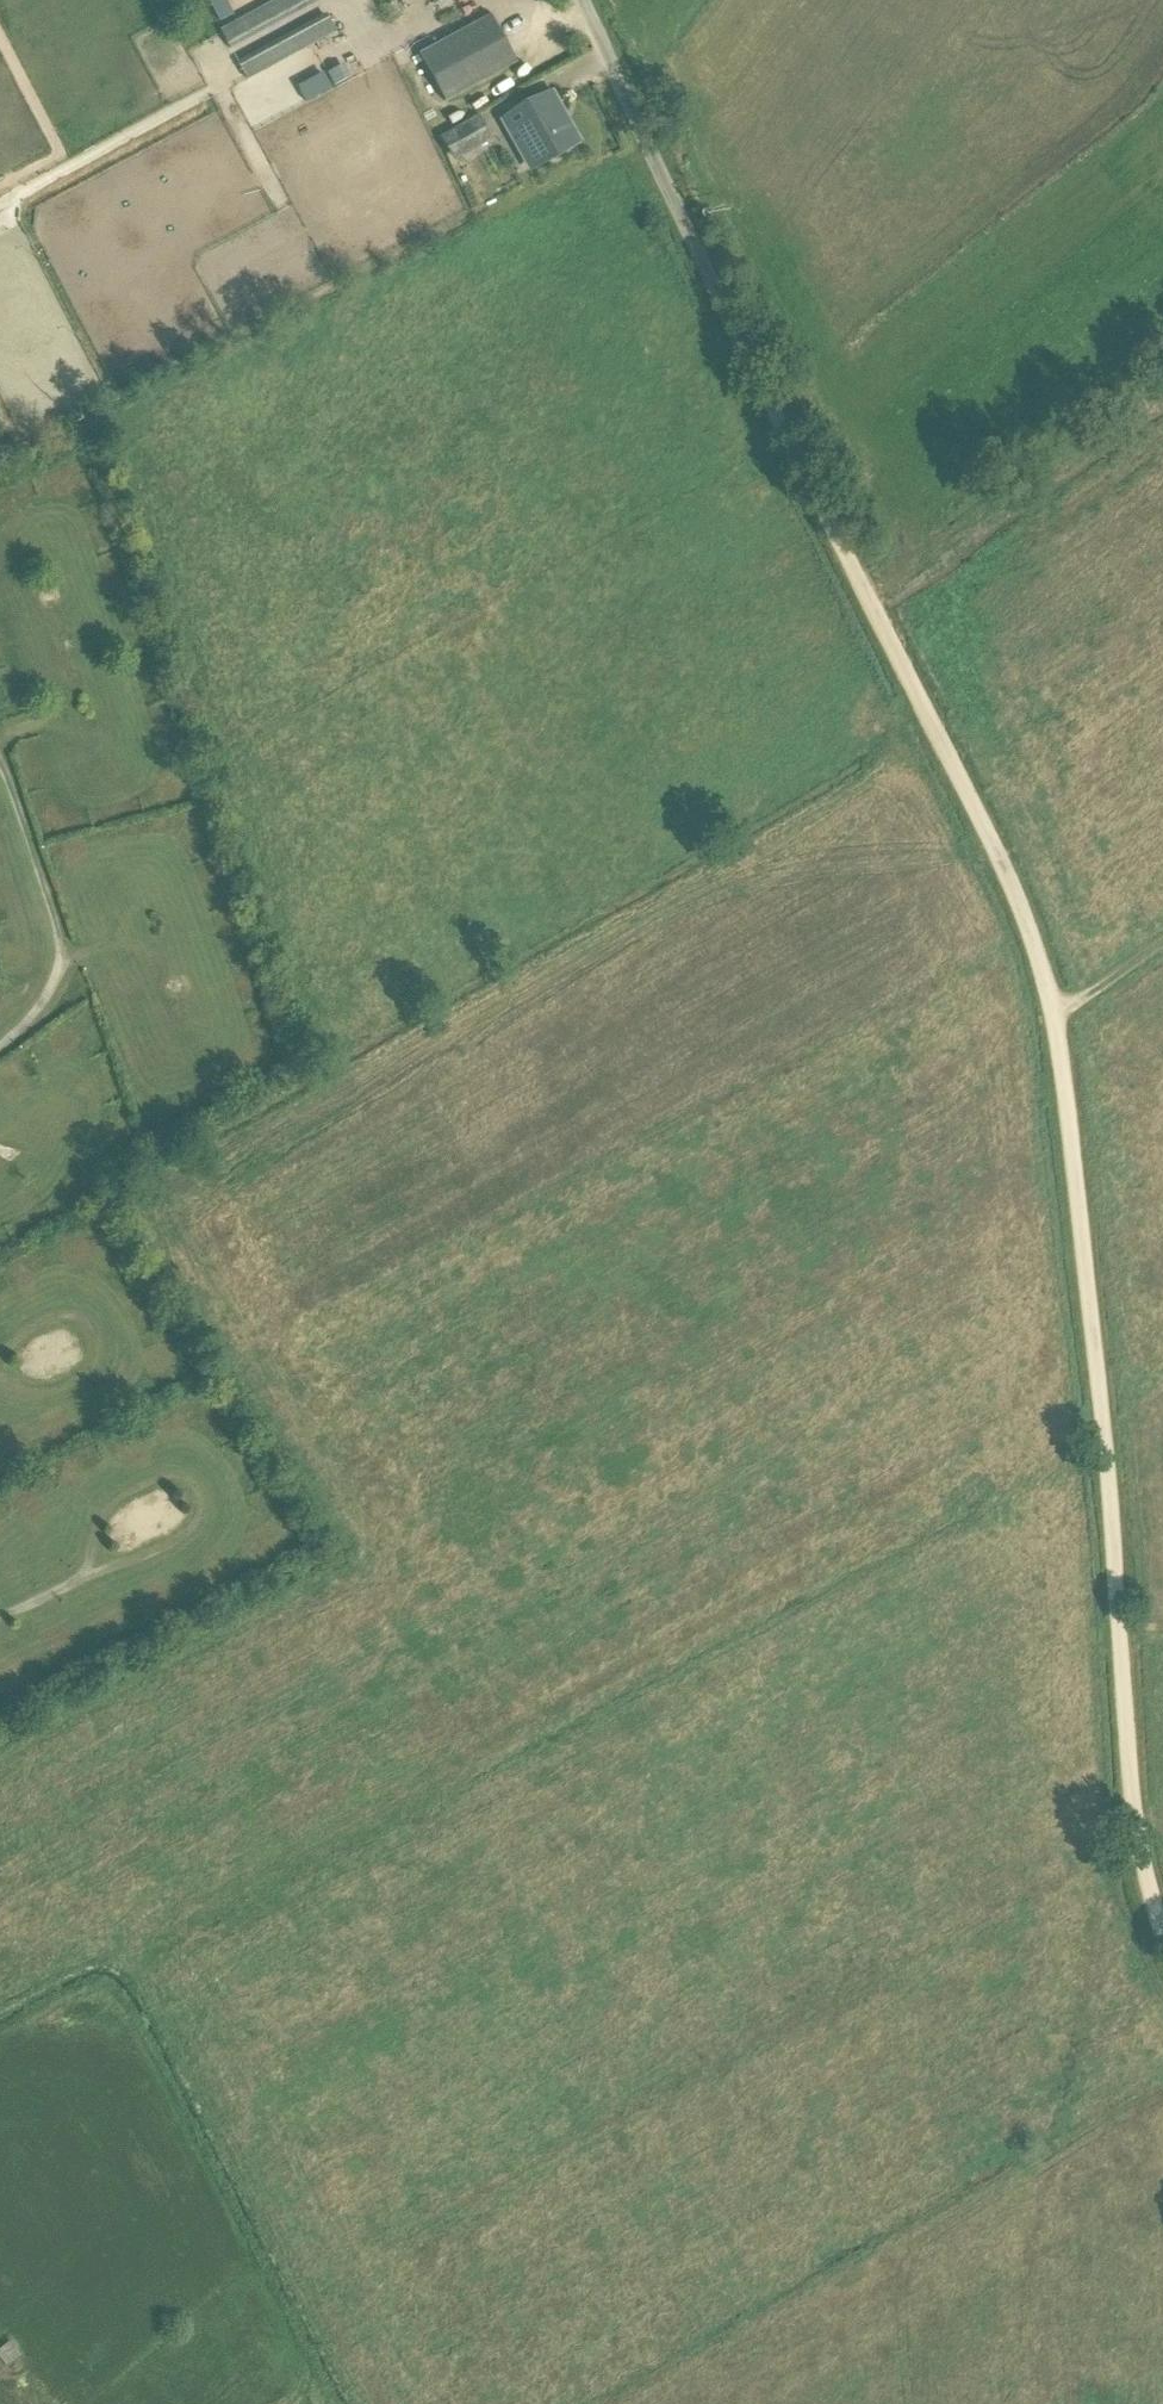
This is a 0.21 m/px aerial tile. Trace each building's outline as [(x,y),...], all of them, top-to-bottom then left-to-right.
[(419,53),(433,79),(446,100),(519,57),(493,10),(419,53)] [(240,64),(250,83),(338,35),(328,16),(240,64)] [(504,120),(521,151),(534,144),(543,161),(545,161),(557,159),(565,149),(578,142),(579,141),(552,93),(504,120)] [(478,119),(444,138),(456,158),(490,139),(478,119)] [(162,796),(185,793),(184,782),(161,785),(162,796)] [(54,1660),(65,1656),(58,1635),(47,1639),(54,1660)] [(14,1681),(4,1653),(0,1654),(0,1682),(1,1685),(14,1681)]
